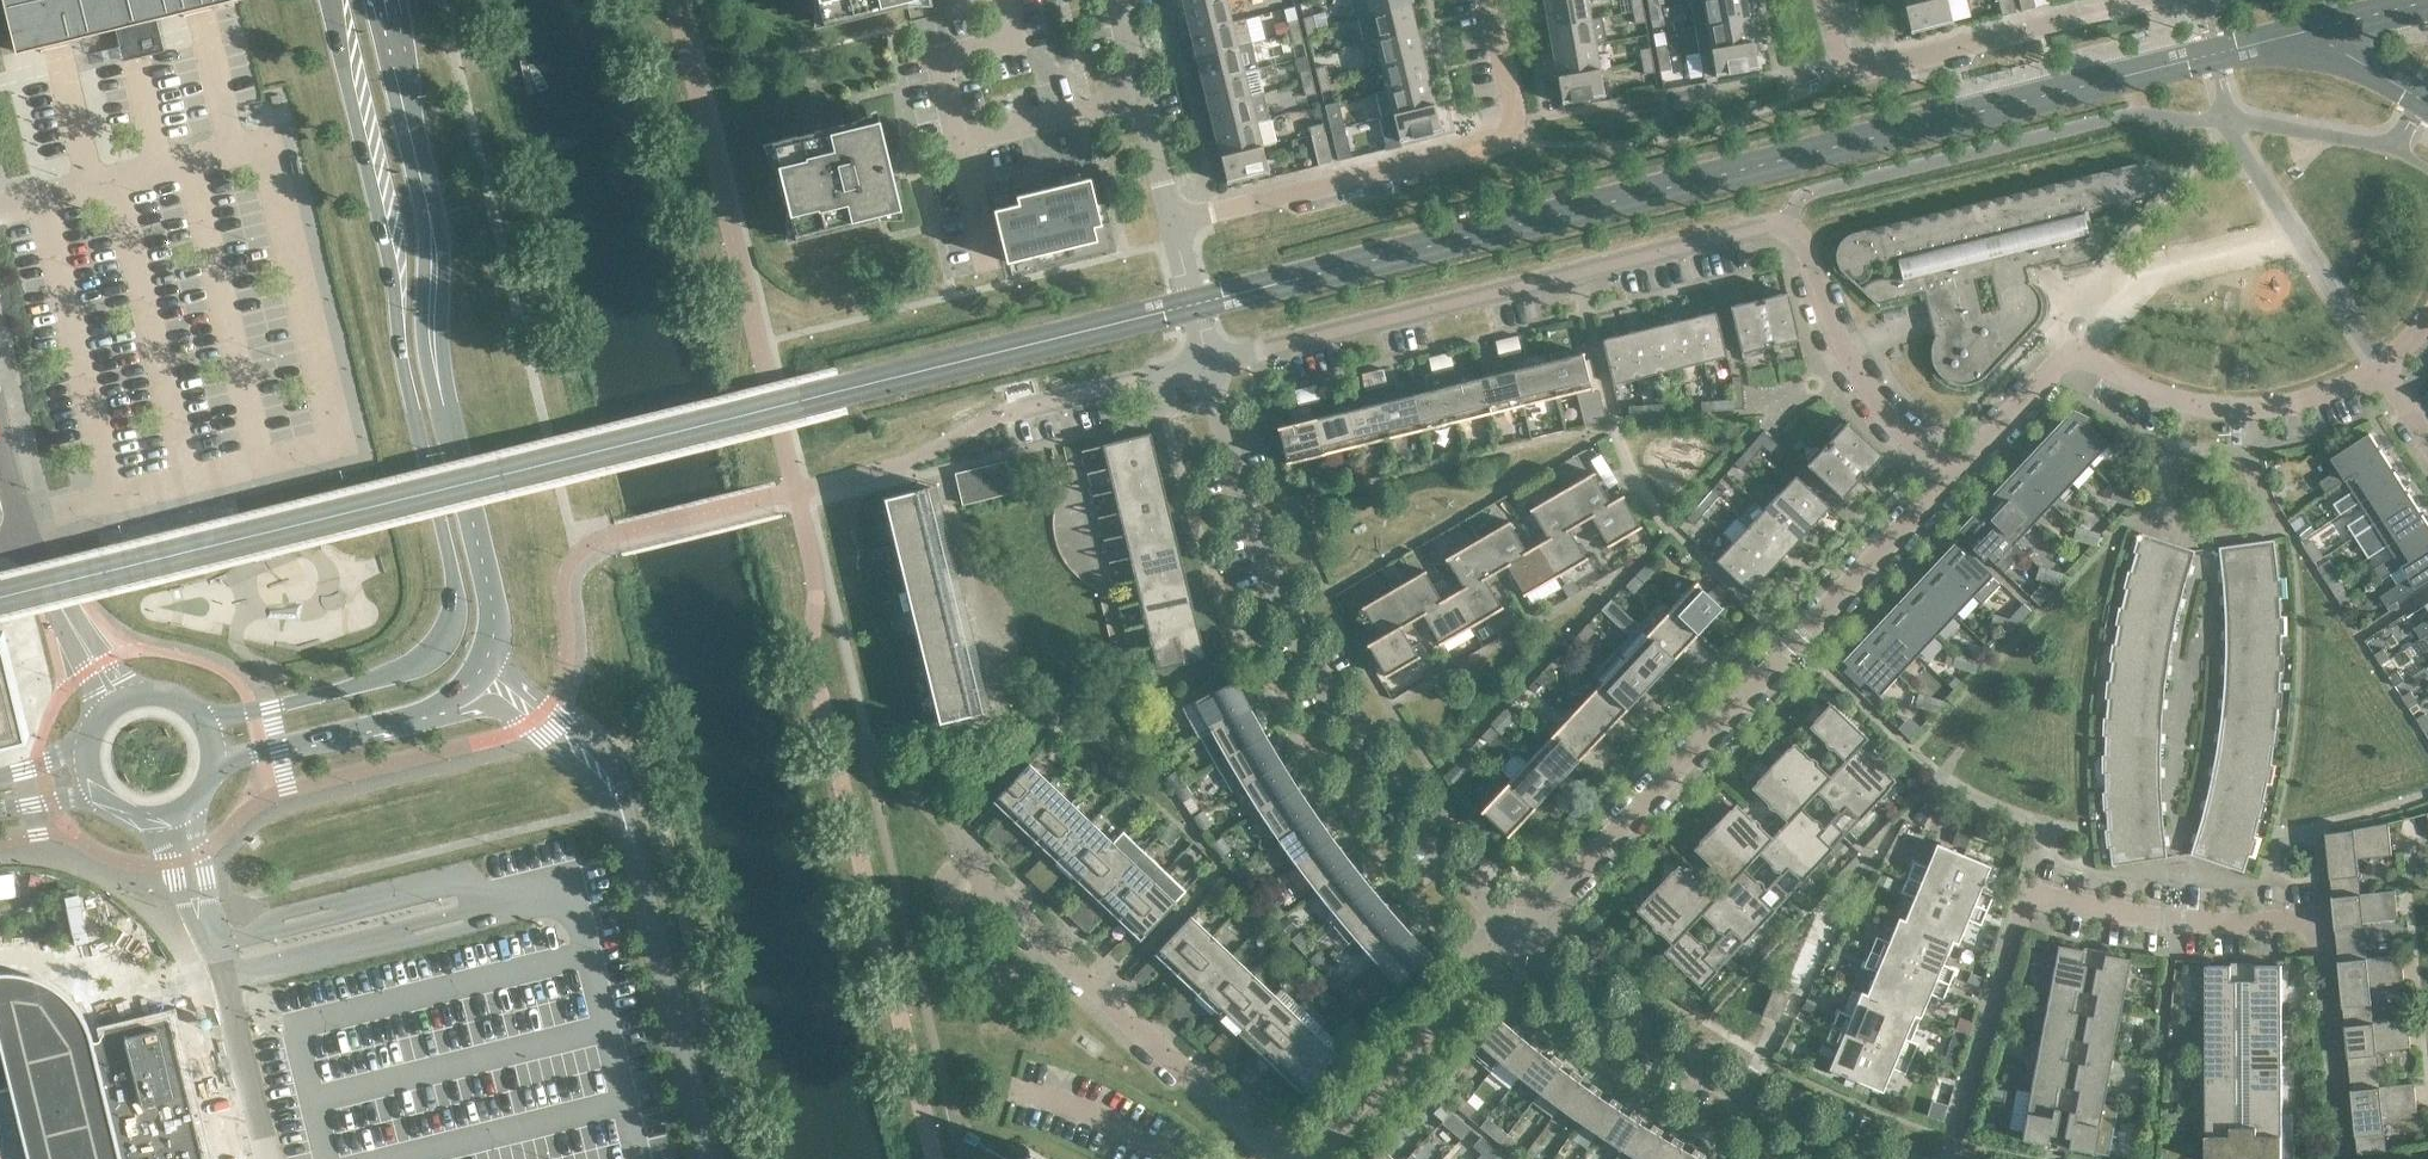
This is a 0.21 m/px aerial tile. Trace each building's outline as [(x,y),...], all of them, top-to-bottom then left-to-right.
[(17,52),(229,0),(4,0),(17,52)] [(824,25),(907,5),(906,1),(908,0),(818,0),(824,25)] [(1226,0),(1209,0),(1184,6),(1190,31),(1232,21),(1226,0)] [(1409,0),(1353,0),(1357,17),(1410,4),(1409,0)] [(1587,0),(1546,0),(1544,0),(1548,26),(1590,18),(1587,0)] [(1642,0),(1631,0),(1633,11),(1643,9),(1642,0)] [(1745,0),(1693,0),(1691,0),(1695,26),(1748,16),(1745,0)] [(1946,0),(1930,0),(1904,6),(1911,33),(1952,23),(1946,0)] [(2013,0),(1998,0),(2002,15),(2015,12),(2013,0)] [(2033,0),(2019,0),(2021,10),(2035,7),(2033,0)] [(1416,29),(1410,4),(1357,17),(1364,42),(1375,39),(1416,29)] [(1662,18),(1660,6),(1649,8),(1651,20),(1662,18)] [(1645,21),(1643,9),(1633,11),(1635,23),(1645,21)] [(1317,27),(1314,15),(1303,17),(1306,29),(1317,27)] [(1607,41),(1602,16),(1590,18),(1548,26),(1553,51),(1595,44),(1607,41)] [(1753,42),(1748,16),(1695,26),(1700,51),(1753,42)] [(1252,43),(1245,18),(1232,21),(1190,31),(1196,56),(1238,46),(1252,43)] [(1300,31),(1297,19),(1287,21),(1290,33),(1300,31)] [(1286,20),(1273,23),(1277,37),(1290,33),(1287,21),(1286,20)] [(1320,39),(1317,27),(1306,29),(1309,41),(1320,39)] [(1422,54),(1416,29),(1375,39),(1381,64),(1422,54)] [(1303,43),(1300,31),(1290,33),(1292,45),(1303,43)] [(2147,43),(2145,31),(2131,34),(2134,46),(2147,43)] [(1757,69),(1753,42),(1700,51),(1697,52),(1702,79),(1757,69)] [(1599,69),(1595,44),(1553,51),(1557,77),(1599,69)] [(1669,57),(1667,44),(1656,46),(1658,59),(1669,57)] [(1244,71),(1238,46),(1196,56),(1203,81),(1244,71)] [(1652,60),(1650,47),(1639,49),(1642,61),(1652,60)] [(1428,79),(1422,54),(1381,64),(1387,89),(1428,79)] [(1671,69),(1669,57),(1658,59),(1660,71),(1671,69)] [(1655,72),(1652,60),(1642,61),(1644,74),(1655,72)] [(1329,77),(1326,65),(1315,67),(1318,79),(1329,77)] [(2008,75),(2007,67),(1972,76),(1974,83),(2008,75)] [(1264,93),(1258,68),(1244,71),(1203,81),(1209,106),(1264,93)] [(1312,81),(1309,69),(1299,71),(1302,83),(1312,81)] [(1604,96),(1599,69),(1557,77),(1562,103),(1604,96)] [(1332,89),(1329,77),(1318,79),(1321,91),(1332,89)] [(1434,104),(1428,79),(1387,89),(1373,93),(1379,118),(1434,104)] [(1315,93),(1312,81),(1302,83),(1305,95),(1315,93)] [(1270,118),(1264,93),(1209,106),(1215,131),(1270,118)] [(1338,101),(1324,104),(1328,121),(1330,129),(1344,126),(1342,118),(1338,101)] [(1441,131),(1434,104),(1379,118),(1386,144),(1441,131)] [(1276,143),(1270,118),(1215,131),(1221,156),(1262,146),(1276,143)] [(888,157),(879,119),(855,125),(854,121),(772,141),(781,180),(784,179),(787,190),(789,199),(786,200),(795,239),(878,219),(877,214),(901,209),(892,171),(899,169),(895,155),(888,157)] [(1325,131),(1323,122),(1309,126),(1311,134),(1325,131)] [(1352,157),(1344,126),(1330,129),(1338,160),(1352,157)] [(1332,162),(1325,131),(1311,134),(1318,165),(1332,162)] [(1269,173),(1262,146),(1221,156),(1227,183),(1269,173)] [(2135,163),(2009,194),(2025,267),(2057,259),(2057,260),(2058,262),(2059,263),(2061,265),(2063,266),(2066,266),(2068,266),(2091,260),(2092,262),(2139,212),(2144,208),(2152,198),(2154,196),(2155,195),(2156,193),(2157,191),(2158,189),(2159,187),(2159,185),(2159,183),(2159,181),(2159,179),(2158,177),(2157,175),(2156,173),(2155,171),(2154,170),(2152,168),(2135,163)] [(1105,223),(1093,172),(1042,185),(1045,196),(1018,203),(1014,186),(985,193),(989,210),(993,209),(1006,262),(1097,240),(1096,238),(1105,223)] [(2025,267),(2009,194),(1853,232),(1850,233),(1848,234),(1846,236),(1844,237),(1842,239),(1840,241),(1839,243),(1837,246),(1837,248),(1836,250),(1836,253),(1835,255),(1836,258),(1836,260),(1837,263),(1838,265),(1839,268),(1840,270),(1842,272),(1850,279),(1877,305),(1879,303),(1913,295),(1923,292),(1934,337),(1933,340),(1932,343),(1931,347),(1931,350),(1931,354),(1931,357),(1931,360),(1933,364),(1933,366),(1935,369),(1937,372),(1939,374),(1942,377),(1944,379),(1947,381),(1950,382),(1953,383),(1957,384),(1960,384),(1964,385),(1986,375),(2035,322),(2037,320),(2038,318),(2039,315),(2040,313),(2041,310),(2041,307),(2041,305),(2041,301),(2040,299),(2040,296),(2038,293),(2037,291),(2035,289),(2033,286),(2031,285),(2029,283),(2025,267)] [(1798,338),(1787,292),(1760,298),(1760,300),(1763,299),(1763,302),(1755,304),(1754,301),(1756,301),(1756,299),(1729,306),(1741,352),(1767,346),(1767,344),(1765,345),(1764,342),(1772,340),(1773,343),(1771,343),(1771,345),(1798,338)] [(1726,356),(1715,311),(1692,316),(1703,362),(1726,356)] [(1703,362),(1692,316),(1669,322),(1681,367),(1703,362)] [(1681,367),(1669,322),(1647,327),(1658,373),(1681,367)] [(1658,373),(1647,327),(1625,333),(1636,378),(1658,373)] [(1636,378),(1625,333),(1601,338),(1612,384),(1636,378)] [(1522,351),(1518,335),(1506,338),(1510,353),(1522,351)] [(1510,353),(1506,338),(1495,341),(1498,356),(1510,353)] [(1454,367),(1451,351),(1439,354),(1443,370),(1454,367)] [(1583,352),(1547,361),(1556,397),(1576,392),(1584,425),(1606,420),(1599,390),(1593,391),(1592,386),(1590,386),(1582,354),(1584,354),(1583,352)] [(1443,370),(1439,354),(1427,357),(1431,373),(1443,370)] [(1556,397),(1547,361),(1514,369),(1523,405),(1556,397)] [(1387,383),(1383,368),(1372,371),(1376,386),(1387,383)] [(1523,405),(1514,369),(1480,377),(1489,413),(1523,405)] [(1376,386),(1372,371),(1360,373),(1364,389),(1376,386)] [(1741,376),(1731,376),(1732,393),(1742,392),(1741,376)] [(1489,413),(1480,377),(1447,385),(1455,421),(1489,413)] [(1394,382),(1387,383),(1376,386),(1388,438),(1422,430),(1413,393),(1398,397),(1394,382)] [(1321,401),(1317,384),(1305,387),(1309,404),(1321,401)] [(1455,421),(1447,385),(1413,393),(1422,430),(1455,421)] [(1388,438),(1376,386),(1364,389),(1357,391),(1361,406),(1346,410),(1355,446),(1388,438)] [(1309,404),(1305,387),(1293,390),(1297,406),(1309,404)] [(1743,408),(1742,392),(1732,393),(1733,399),(1733,409),(1743,408)] [(1733,409),(1733,399),(1717,400),(1717,410),(1733,409)] [(1717,410),(1717,400),(1700,401),(1701,411),(1717,410)] [(1676,403),(1660,404),(1661,414),(1677,413),(1676,403)] [(1313,418),(1309,404),(1297,406),(1291,408),(1294,423),(1277,427),(1277,429),(1278,429),(1286,461),(1285,461),(1285,463),(1322,454),(1313,418)] [(1661,414),(1660,404),(1644,405),(1645,415),(1661,414)] [(1116,416),(1120,415),(1124,414),(1122,405),(1113,407),(1116,416)] [(1645,415),(1644,405),(1628,406),(1629,416),(1645,415)] [(1355,446),(1346,410),(1313,418),(1322,454),(1355,446)] [(2087,415),(2078,411),(2056,433),(2089,463),(2108,443),(2085,421),(2087,415)] [(1881,454),(1846,421),(1827,441),(1828,442),(1830,440),(1832,443),(1826,449),(1824,447),(1825,445),(1824,444),(1806,464),(1841,497),(1859,477),(1858,476),(1857,478),(1854,476),(1860,469),(1863,471),(1861,473),(1862,474),(1881,454)] [(1756,438),(1763,445),(1768,449),(1774,442),(1762,431),(1756,438)] [(1150,432),(1102,444),(1108,467),(1156,456),(1150,432)] [(2089,463),(2056,433),(2038,453),(2070,483),(2089,463)] [(2327,493),(2346,480),(2385,455),(2381,450),(2379,451),(2377,447),(2379,446),(2370,433),(2332,458),(2339,469),(2320,482),(2327,493)] [(1763,445),(1756,438),(1745,451),(1752,458),(1763,445)] [(1793,446),(1797,450),(1804,443),(1800,439),(1793,446)] [(1787,453),(1774,442),(1768,449),(1780,460),(1787,453)] [(1752,458),(1745,451),(1734,463),(1742,470),(1752,458)] [(2070,483),(2038,453),(2019,473),(2051,503),(2070,483)] [(2393,467),(2385,455),(2346,480),(2353,491),(2334,503),(2341,514),(2360,502),(2360,501),(2399,477),(2395,471),(2393,473),(2391,469),(2393,467)] [(1161,478),(1156,456),(1108,467),(1113,489),(1161,478)] [(1014,491),(1006,460),(964,471),(972,502),(1014,491)] [(1593,472),(1561,490),(1580,523),(1591,516),(1590,515),(1610,503),(1609,502),(1620,495),(1617,490),(1606,496),(1593,474),(1594,473),(1593,472)] [(2051,503),(2019,473),(2000,493),(2033,523),(2051,503)] [(1326,475),(1311,479),(1314,490),(1329,487),(1326,475)] [(1829,506),(1795,475),(1779,492),(1813,524),(1829,506)] [(2407,489),(2399,477),(2360,501),(2360,502),(2367,513),(2348,525),(2355,536),(2374,524),(2374,523),(2413,498),(2409,493),(2407,494),(2405,490),(2407,489)] [(1166,500),(1161,478),(1113,489),(1119,512),(1166,500)] [(1724,489),(1717,483),(1706,495),(1714,502),(1724,489)] [(985,711),(930,486),(884,497),(890,521),(901,565),(939,721),(939,722),(985,711)] [(2110,498),(2121,502),(2125,490),(2113,487),(2110,498)] [(1580,523),(1561,490),(1529,509),(1530,511),(1531,510),(1544,532),(1533,538),(1536,544),(1547,538),(1548,539),(1568,528),(1569,529),(1580,523)] [(2136,494),(2125,490),(2121,502),(2133,505),(2136,494)] [(1813,524),(1779,492),(1763,509),(1797,541),(1813,524)] [(2033,523),(2000,493),(1982,512),(2014,543),(2033,523)] [(1622,494),(1620,495),(1609,502),(1610,503),(1590,515),(1591,516),(1580,523),(1583,528),(1594,522),(1607,544),(1606,545),(1607,546),(1641,526),(1640,525),(1639,525),(1622,497),(1623,496),(1622,494)] [(1714,502),(1706,495),(1695,507),(1703,514),(1714,502)] [(2421,511),(2413,498),(2374,523),(2374,524),(2355,536),(2369,558),(2388,545),(2427,520),(2423,515),(2421,516),(2419,512),(2421,511)] [(1172,522),(1166,500),(1119,512),(1124,534),(1172,522)] [(1703,514),(1695,507),(1685,519),(1692,526),(1703,514)] [(1797,541),(1763,509),(1747,526),(1781,558),(1797,541)] [(2022,551),(2014,543),(1982,512),(1963,532),(1975,543),(1971,548),(1983,559),(1987,555),(2004,570),(2022,551)] [(1509,520),(1477,539),(1496,572),(1507,565),(1506,564),(1526,552),(1525,551),(1536,544),(1533,538),(1522,545),(1509,523),(1510,522),(1509,520)] [(2427,520),(2388,545),(2395,556),(2376,568),(2383,579),(2391,574),(2402,567),(2402,566),(2427,550),(2427,522),(2427,520)] [(1177,545),(1172,522),(1124,534),(1130,556),(1177,545)] [(2309,522),(2296,531),(2302,539),(2315,530),(2309,522)] [(1583,528),(1580,523),(1569,529),(1568,528),(1548,539),(1547,538),(1536,544),(1555,576),(1587,558),(1586,556),(1585,557),(1572,535),(1583,528)] [(1781,558),(1747,526),(1731,543),(1765,575),(1781,558)] [(2072,538),(2084,541),(2088,530),(2076,526),(2072,538)] [(2099,533),(2088,530),(2084,541),(2096,545),(2099,533)] [(2194,550),(2141,533),(2140,535),(2147,537),(2141,554),(2135,553),(2130,571),(2136,572),(2184,584),(2194,550)] [(2316,538),(2306,545),(2317,561),(2326,554),(2316,538)] [(1496,572),(1477,539),(1444,558),(1445,560),(1447,559),(1459,581),(1448,588),(1452,593),(1463,587),(1464,588),(1484,577),(1484,578),(1496,572)] [(2278,579),(2273,539),(2218,547),(2222,582),(2271,578),(2271,579),(2278,579)] [(1765,575),(1731,543),(1715,560),(1749,592),(1765,575)] [(1555,576),(1536,544),(1525,551),(1526,552),(1506,564),(1507,565),(1496,572),(1499,577),(1510,571),(1523,593),(1522,593),(1523,595),(1555,576)] [(2000,582),(1960,544),(1941,565),(1973,595),(1981,603),(2000,582)] [(1183,567),(1177,545),(1130,556),(1135,578),(1183,567)] [(2402,566),(2402,567),(2391,574),(2398,585),(2381,596),(2388,607),(2427,581),(2427,550),(2402,566)] [(2332,559),(2320,567),(2330,583),(2340,576),(2342,575),(2332,559)] [(1653,569),(1646,563),(1636,573),(1643,580),(1653,569)] [(1973,595),(1941,565),(1922,584),(1954,615),(1973,595)] [(2034,577),(2045,580),(2049,568),(2037,565),(2034,577)] [(1188,589),(1183,567),(1135,578),(1141,601),(1188,589)] [(2060,572),(2049,568),(2045,580),(2057,584),(2060,572)] [(1425,570),(1393,588),(1412,620),(1422,614),(1422,613),(1442,601),(1441,600),(1452,593),(1448,588),(1437,594),(1425,572),(1426,571),(1425,570)] [(1499,577),(1496,572),(1484,578),(1484,577),(1464,588),(1463,587),(1452,593),(1471,626),(1503,607),(1502,605),(1501,606),(1488,584),(1499,577)] [(2184,584),(2136,572),(2132,590),(2125,588),(2121,607),(2127,608),(2127,607),(2176,617),(2184,584)] [(1642,583),(1634,575),(1625,585),(1633,592),(1642,583)] [(2340,576),(2330,583),(2345,604),(2354,598),(2340,576)] [(2271,578),(2222,582),(2224,616),(2273,615),(2274,616),(2280,616),(2279,597),(2272,597),(2271,579),(2271,578)] [(1714,580),(1704,590),(1716,602),(1726,591),(1714,580)] [(1696,581),(1671,608),(1698,634),(1723,607),(1722,605),(1721,606),(1716,602),(1704,590),(1697,583),(1698,582),(1696,581)] [(1954,615),(1922,584),(1903,604),(1935,635),(1954,615)] [(1412,620),(1393,588),(1361,607),(1362,609),(1363,608),(1376,630),(1364,637),(1368,642),(1379,636),(1380,637),(1400,625),(1401,627),(1412,620)] [(1194,611),(1188,589),(1141,601),(1146,623),(1194,611)] [(1471,626),(1452,593),(1441,600),(1442,601),(1422,613),(1422,614),(1412,620),(1415,626),(1426,620),(1439,642),(1437,643),(1438,644),(1471,626)] [(1651,684),(1674,659),(1647,633),(1610,598),(1600,609),(1628,636),(1615,650),(1617,652),(1651,684)] [(2407,617),(2408,618),(2427,605),(2427,606),(2427,603),(2407,617)] [(1935,635),(1903,604),(1884,624),(1917,654),(1935,635)] [(2127,607),(2127,608),(2124,626),(2117,625),(2114,643),(2120,644),(2169,651),(2176,617),(2127,607)] [(1698,634),(1671,608),(1647,633),(1674,659),(1698,634)] [(1199,634),(1194,611),(1146,623),(1151,645),(1199,634)] [(1989,625),(2001,628),(2004,617),(1993,614),(1989,625)] [(2273,615),(2224,616),(2224,651),(2274,652),(2274,653),(2280,653),(2280,634),(2274,634),(2274,616),(2273,615)] [(2016,620),(2004,617),(2001,628),(2012,632),(2016,620)] [(1415,626),(1412,620),(1401,627),(1400,625),(1380,637),(1379,636),(1368,642),(1366,644),(1367,645),(1368,645),(1385,673),(1383,674),(1384,676),(1419,656),(1418,654),(1417,655),(1404,633),(1415,626)] [(2427,635),(2427,620),(2415,628),(2422,639),(2427,635)] [(1595,631),(1587,624),(1576,635),(1584,642),(1595,631)] [(1917,654),(1884,624),(1866,644),(1898,674),(1917,654)] [(31,731),(5,626),(0,627),(0,738),(31,731)] [(1205,657),(1199,634),(1151,645),(1157,669),(1205,657)] [(1998,642),(1992,637),(1986,643),(1992,649),(1998,642)] [(1898,674),(1866,644),(1846,664),(1851,669),(1849,676),(1864,682),(1878,695),(1898,674)] [(2120,644),(2117,662),(2111,661),(2108,680),(2115,681),(2115,680),(2164,685),(2169,651),(2120,644)] [(2387,647),(2377,654),(2383,664),(2393,657),(2387,647)] [(1562,651),(1554,659),(1560,665),(1568,656),(1562,651)] [(2274,652),(2224,651),(2223,685),(2272,689),(2272,690),(2279,690),(2279,671),(2273,671),(2274,653),(2274,652)] [(1651,684),(1617,652),(1593,677),(1600,683),(1627,709),(1651,684)] [(1449,653),(1436,661),(1441,670),(1454,662),(1449,653)] [(1952,665),(1963,668),(1967,657),(1955,653),(1952,665)] [(1978,660),(1967,657),(1963,668),(1975,671),(1978,660)] [(2401,669),(2391,675),(2397,685),(2407,679),(2401,669)] [(1226,672),(1207,676),(1214,690),(1231,681),(1226,672)] [(1547,681),(1539,674),(1529,685),(1536,693),(1547,681)] [(1948,683),(1954,688),(1960,681),(1955,676),(1950,682),(1948,683)] [(1198,736),(1200,735),(1210,730),(1251,708),(1236,679),(1231,681),(1214,690),(1182,707),(1198,736)] [(2115,680),(2115,681),(2113,699),(2107,698),(2105,717),(2112,718),(2112,717),(2161,719),(2164,685),(2115,680)] [(1627,709),(1600,683),(1576,709),(1603,734),(1627,709)] [(2272,689),(2223,685),(2220,719),(2269,726),(2269,727),(2275,727),(2277,709),(2271,708),(2272,690),(2272,689)] [(2413,688),(2403,695),(2411,707),(2421,700),(2413,688)] [(1915,704),(1926,708),(1930,696),(1918,693),(1915,704)] [(1941,700),(1930,696),(1926,708),(1937,711),(1941,700)] [(1523,706),(1516,699),(1505,710),(1513,718),(1523,706)] [(1836,752),(1844,760),(1845,761),(1858,746),(1859,746),(1867,738),(1828,701),(1827,702),(1831,706),(1818,720),(1822,724),(1815,731),(1823,739),(1825,737),(1826,739),(1825,741),(1825,742),(1825,743),(1825,744),(1826,745),(1827,746),(1827,747),(1829,748),(1830,748),(1831,748),(1833,748),(1834,747),(1835,747),(1838,750),(1836,752)] [(1265,734),(1251,708),(1210,730),(1200,735),(1216,763),(1267,734),(1267,733),(1265,734)] [(1603,734),(1576,709),(1552,734),(1579,759),(1603,734)] [(1505,710),(1492,724),(1500,731),(1513,718),(1505,710)] [(2417,716),(2425,729),(2427,727),(2427,711),(2427,710),(2417,716)] [(2112,717),(2112,718),(2111,736),(2104,736),(2104,755),(2110,754),(2160,754),(2161,719),(2112,717)] [(2269,726),(2220,719),(2215,753),(2264,762),(2264,763),(2270,764),(2273,745),(2266,745),(2269,727),(2269,726)] [(1500,731),(1492,724),(1481,735),(1489,742),(1500,731)] [(1267,734),(1216,763),(1232,791),(1242,785),(1281,761),(1266,735),(1267,734)] [(1579,759),(1552,734),(1529,759),(1556,784),(1579,759)] [(1845,761),(1844,760),(1837,768),(1871,801),(1885,786),(1881,782),(1888,775),(1880,767),(1878,769),(1877,767),(1878,766),(1878,764),(1878,763),(1877,761),(1877,760),(1876,759),(1875,759),(1874,758),(1872,758),(1871,758),(1870,758),(1868,759),(1865,756),(1867,754),(1859,746),(1858,746),(1845,761)] [(1787,752),(1774,767),(1809,799),(1816,791),(1830,777),(1829,776),(1821,768),(1819,771),(1815,767),(1816,765),(1816,764),(1816,762),(1815,760),(1814,759),(1813,759),(1812,758),(1811,758),(1810,758),(1809,758),(1808,759),(1807,759),(1805,758),(1807,756),(1799,749),(1792,756),(1787,752)] [(1468,750),(1455,764),(1469,777),(1482,763),(1468,750)] [(2264,762),(2215,753),(2208,787),(2257,799),(2256,799),(2263,801),(2266,782),(2260,781),(2264,763),(2264,762)] [(2160,788),(2160,754),(2110,754),(2110,773),(2104,773),(2104,792),(2111,791),(2160,788)] [(1556,784),(1529,759),(1505,784),(1532,809),(1556,784)] [(1297,786),(1281,761),(1242,785),(1259,812),(1299,786),(1298,785),(1297,786)] [(1050,783),(1028,762),(992,801),(1014,821),(1050,783)] [(1809,799),(1774,767),(1760,781),(1764,785),(1757,793),(1765,800),(1767,799),(1768,800),(1767,802),(1767,803),(1767,804),(1768,806),(1768,807),(1769,808),(1771,809),(1772,809),(1774,809),(1775,809),(1776,808),(1777,808),(1780,811),(1778,813),(1786,821),(1787,822),(1801,807),(1809,799)] [(1871,801),(1837,768),(1829,776),(1830,777),(1816,791),(1825,799),(1827,797),(1830,800),(1829,801),(1829,802),(1829,803),(1829,804),(1829,806),(1830,807),(1831,808),(1833,809),(1835,809),(1836,809),(1837,809),(1839,808),(1840,809),(1838,811),(1846,819),(1853,811),(1858,815),(1871,801)] [(1179,769),(1167,776),(1174,788),(1186,781),(1179,769)] [(1186,781),(1174,788),(1181,801),(1194,793),(1186,781)] [(1071,802),(1050,783),(1014,821),(1035,841),(1071,802)] [(1532,809),(1505,784),(1479,811),(1481,812),(1482,811),(1506,834),(1505,835),(1507,836),(1532,809)] [(1299,786),(1259,812),(1277,838),(1315,812),(1298,787),(1299,786)] [(2257,799),(2208,787),(2200,820),(2248,834),(2247,835),(2254,837),(2258,818),(2252,817),(2256,799),(2257,799)] [(2162,822),(2160,788),(2111,791),(2112,810),(2105,810),(2107,829),(2113,828),(2113,827),(2162,822)] [(1092,822),(1071,802),(1035,841),(1056,860),(1092,822)] [(1787,822),(1786,821),(1779,829),(1814,862),(1827,847),(1823,843),(1830,836),(1822,828),(1820,830),(1819,829),(1819,828),(1820,827),(1820,826),(1820,824),(1820,823),(1819,822),(1819,821),(1818,820),(1816,819),(1815,819),(1814,819),(1812,820),(1811,821),(1807,817),(1809,815),(1801,807),(1787,822)] [(1206,808),(1196,814),(1203,826),(1213,820),(1206,808)] [(1730,813),(1716,828),(1751,860),(1758,852),(1772,837),(1771,837),(1763,829),(1761,832),(1757,828),(1758,828),(1758,827),(1759,825),(1759,824),(1758,822),(1757,821),(1756,820),(1755,819),(1754,819),(1752,819),(1751,819),(1751,820),(1749,821),(1748,819),(1749,817),(1741,810),(1734,817),(1730,813)] [(1332,837),(1315,812),(1277,838),(1296,864),(1334,836),(1333,836),(1332,837)] [(1960,820),(1953,838),(1967,843),(1974,826),(1960,820)] [(1977,820),(1972,832),(1985,838),(1990,825),(1977,820)] [(2248,834),(2200,820),(2190,854),(2243,872),(2248,854),(2242,852),(2247,835),(2248,834)] [(1112,842),(1092,822),(1056,860),(1076,880),(1112,842)] [(2166,857),(2162,822),(2113,827),(2113,828),(2115,846),(2109,847),(2111,865),(2166,857)] [(2392,855),(2389,822),(2355,828),(2326,832),(2332,897),(2362,894),(2361,893),(2358,858),(2392,855)] [(1172,824),(1160,836),(1171,846),(1182,834),(1172,824)] [(1751,860),(1716,828),(1702,842),(1707,846),(1700,853),(1708,861),(1709,859),(1711,861),(1710,862),(1710,863),(1710,864),(1710,865),(1710,866),(1710,867),(1712,869),(1713,869),(1714,870),(1715,870),(1716,870),(1718,870),(1719,869),(1723,872),(1720,874),(1729,882),(1743,868),(1751,860)] [(1814,862),(1779,829),(1771,837),(1772,837),(1758,852),(1767,860),(1769,858),(1772,861),(1772,862),(1771,863),(1771,864),(1771,866),(1771,867),(1772,868),(1774,869),(1775,870),(1776,870),(1777,870),(1778,870),(1780,869),(1781,869),(1782,870),(1780,872),(1788,880),(1796,872),(1800,876),(1814,862)] [(1123,831),(1112,842),(1076,880),(1097,900),(1144,850),(1123,831)] [(1223,835),(1213,841),(1220,853),(1231,847),(1223,835)] [(1334,837),(1334,836),(1296,864),(1315,890),(1351,862),(1333,838),(1334,837)] [(1913,861),(1907,876),(1947,893),(1963,854),(1946,847),(1947,845),(1940,842),(1930,865),(1928,868),(1913,861)] [(1165,870),(1144,850),(1097,900),(1118,919),(1165,870)] [(1979,861),(1963,854),(1947,893),(1986,910),(1993,895),(1978,888),(1979,885),(1978,885),(1988,862),(1981,859),(1979,861)] [(1370,885),(1351,862),(1315,890),(1335,915),(1371,884),(1370,885)] [(1729,882),(1721,890),(1756,923),(1769,908),(1765,904),(1772,897),(1764,889),(1762,891),(1761,889),(1761,888),(1762,887),(1762,886),(1762,885),(1762,884),(1761,883),(1761,882),(1760,881),(1758,880),(1756,880),(1755,880),(1754,880),(1753,881),(1749,878),(1752,876),(1743,868),(1729,882)] [(1185,889),(1165,870),(1118,919),(1140,940),(1176,902),(1175,900),(1185,889)] [(1672,874),(1658,889),(1693,921),(1701,913),(1700,913),(1714,898),(1705,890),(1703,893),(1700,889),(1701,888),(1701,886),(1701,885),(1700,883),(1699,882),(1698,881),(1697,881),(1696,880),(1695,880),(1694,880),(1693,881),(1692,881),(1691,882),(1690,880),(1691,878),(1683,871),(1676,878),(1672,874)] [(1880,874),(1876,883),(1885,887),(1889,878),(1880,874)] [(1947,893),(1907,876),(1901,892),(1916,898),(1915,901),(1907,921),(1907,922),(1925,929),(1931,931),(1947,893)] [(1372,885),(1371,884),(1335,915),(1327,921),(1347,945),(1355,939),(1390,909),(1371,886),(1372,885)] [(1693,921),(1658,889),(1645,903),(1649,907),(1642,915),(1650,922),(1652,921),(1653,922),(1653,923),(1652,924),(1652,925),(1652,926),(1652,927),(1653,928),(1654,930),(1655,931),(1656,931),(1658,931),(1659,931),(1660,931),(1661,930),(1665,933),(1663,935),(1671,943),(1671,944),(1685,929),(1693,921)] [(1756,923),(1721,890),(1714,898),(1700,913),(1701,913),(1709,921),(1711,919),(1715,922),(1714,923),(1714,924),(1713,926),(1713,927),(1714,928),(1715,929),(1716,930),(1717,931),(1718,931),(1719,931),(1720,931),(1721,931),(1722,930),(1723,930),(1724,931),(1723,933),(1731,941),(1738,933),(1742,937),(1756,923)] [(2398,919),(2395,890),(2361,893),(2362,894),(2332,897),(2339,961),(2368,958),(2368,957),(2364,922),(2398,919)] [(1986,910),(1947,893),(1931,931),(1949,939),(1958,943),(1958,942),(1955,940),(1963,921),(1964,921),(1965,918),(1980,925),(1986,910)] [(1277,901),(1268,909),(1276,918),(1285,910),(1277,901)] [(1410,931),(1390,909),(1355,939),(1376,963),(1411,931),(1411,930),(1410,931)] [(1287,912),(1278,920),(1288,932),(1297,924),(1287,912)] [(1154,953),(1176,974),(1212,936),(1190,915),(1154,953)] [(1876,936),(1869,951),(1909,967),(1925,929),(1907,922),(1907,921),(1898,917),(1898,918),(1901,920),(1893,939),(1892,939),(1891,942),(1876,936)] [(1597,923),(1593,928),(1599,933),(1603,928),(1597,923)] [(1671,944),(1671,943),(1663,952),(1702,989),(1703,988),(1698,983),(1712,969),(1708,965),(1715,958),(1707,950),(1705,952),(1704,951),(1704,950),(1705,949),(1705,947),(1705,946),(1704,945),(1704,944),(1703,943),(1702,942),(1701,941),(1699,941),(1698,941),(1697,942),(1695,943),(1692,940),(1694,937),(1685,929),(1671,944)] [(1949,939),(1931,931),(1925,929),(1909,967),(1949,984),(1955,969),(1940,962),(1941,959),(1940,959),(1949,939)] [(1412,931),(1411,931),(1376,963),(1399,986),(1432,955),(1411,932),(1412,931)] [(1233,955),(1212,936),(1176,974),(1197,994),(1233,955)] [(2031,940),(2029,949),(2046,952),(2047,943),(2031,940)] [(2057,945),(2048,994),(2073,999),(2075,990),(2081,991),(2085,966),(2080,965),(2083,950),(2057,945)] [(1319,950),(1310,957),(1321,969),(1329,962),(1319,950)] [(1909,967),(1869,951),(1863,966),(1878,972),(1877,975),(1878,975),(1870,995),(1869,996),(1887,1003),(1893,1005),(1909,967)] [(2129,958),(2104,954),(2101,969),(2095,968),(2091,993),(2096,994),(2095,1003),(2120,1007),(2129,958)] [(2405,983),(2402,954),(2368,957),(2368,958),(2339,961),(2345,1025),(2374,1022),(2371,987),(2405,983)] [(1254,975),(1233,955),(1197,994),(1217,1013),(1254,975)] [(1325,976),(1331,970),(1326,965),(1320,971),(1325,976)] [(2206,965),(2206,1015),(2232,1015),(2232,1006),(2238,1006),(2238,980),(2232,980),(2232,966),(2239,966),(2239,965),(2206,965)] [(2282,1015),(2282,965),(2248,965),(2248,966),(2256,966),(2256,980),(2250,980),(2251,1006),(2256,1006),(2256,1015),(2282,1015)] [(1949,984),(1909,967),(1893,1005),(1911,1013),(1911,1014),(1920,1017),(1920,1016),(1917,1014),(1926,995),(1927,993),(1942,999),(1949,984)] [(1970,970),(1966,979),(1977,984),(1981,975),(1970,970)] [(93,1038),(91,1033),(90,1029),(90,1028),(88,1023),(85,1018),(82,1013),(79,1008),(76,1003),(72,999),(67,995),(63,991),(58,987),(53,984),(48,981),(42,978),(36,976),(31,974),(25,973),(19,972),(13,971),(8,971),(2,971),(0,971),(0,1041),(0,1042),(11,1086),(0,1088),(0,1158),(123,1158),(93,1038)] [(1274,995),(1254,975),(1217,1013),(1238,1033),(1274,995)] [(1343,975),(1332,985),(1341,994),(1352,985),(1343,975)] [(1352,985),(1341,994),(1354,1008),(1364,999),(1352,985)] [(1762,1014),(1764,1015),(1778,1021),(1790,993),(1774,986),(1762,1014)] [(1281,988),(1274,995),(1238,1033),(1259,1053),(1302,1007),(1281,988)] [(1838,1010),(1832,1025),(1871,1042),(1887,1003),(1869,996),(1870,995),(1861,991),(1860,993),(1863,994),(1855,1014),(1854,1013),(1853,1016),(1838,1010)] [(2073,999),(2048,994),(2039,1042),(2064,1047),(2066,1037),(2072,1039),(2076,1014),(2071,1013),(2073,999)] [(2015,996),(2012,1010),(2026,1013),(2029,999),(2015,996)] [(1911,1013),(1893,1005),(1887,1003),(1871,1042),(1911,1058),(1917,1043),(1910,1040),(1920,1017),(1911,1014),(1911,1013)] [(2120,1007),(2095,1003),(2092,1017),(2086,1015),(2082,1040),(2087,1041),(2086,1050),(2111,1055),(2120,1007)] [(1323,1027),(1302,1007),(1259,1053),(1280,1072),(1323,1027)] [(172,1011),(90,1029),(91,1033),(93,1038),(123,1158),(208,1158),(172,1011)] [(1958,1015),(1955,1028),(1969,1032),(1972,1019),(1958,1015)] [(2232,1029),(2232,1015),(2206,1015),(2206,1064),(2232,1064),(2232,1055),(2238,1055),(2238,1029),(2232,1029)] [(2282,1064),(2282,1015),(2256,1015),(2256,1029),(2251,1029),(2251,1055),(2257,1055),(2257,1064),(2282,1064)] [(2411,1047),(2408,1018),(2374,1022),(2345,1025),(2351,1090),(2381,1087),(2381,1086),(2377,1051),(2411,1047)] [(1512,1029),(1501,1020),(1469,1054),(1490,1072),(1499,1061),(1520,1036),(1524,1032),(1516,1025),(1512,1029)] [(1871,1042),(1832,1025),(1825,1040),(1840,1046),(1839,1050),(1840,1050),(1830,1073),(1837,1076),(1838,1073),(1855,1080),(1871,1042)] [(1344,1047),(1323,1027),(1280,1072),(1302,1093),(1344,1047)] [(1530,1045),(1520,1036),(1499,1061),(1519,1077),(1539,1052),(1543,1047),(1534,1040),(1530,1045)] [(1911,1058),(1871,1042),(1855,1080),(1872,1087),(1871,1090),(1878,1093),(1887,1070),(1888,1070),(1890,1067),(1905,1073),(1911,1058)] [(2064,1047),(2039,1042),(2030,1090),(2055,1094),(2057,1085),(2063,1086),(2067,1061),(2062,1060),(2064,1047)] [(2111,1055),(2086,1050),(2083,1064),(2077,1063),(2073,1088),(2078,1089),(2077,1098),(2102,1103),(2111,1055)] [(1549,1060),(1539,1052),(1519,1077),(1539,1092),(1558,1067),(1562,1062),(1553,1055),(1549,1060)] [(2232,1078),(2232,1064),(2206,1064),(2207,1113),(2232,1113),(2232,1103),(2238,1103),(2238,1078),(2232,1078)] [(2283,1112),(2282,1064),(2257,1064),(2257,1078),(2251,1078),(2251,1103),(2257,1103),(2257,1113),(2283,1112)] [(1569,1075),(1558,1067),(1539,1092),(1532,1101),(1552,1116),(1559,1107),(1578,1081),(1581,1077),(1573,1070),(1569,1075)] [(1846,1078),(1843,1085),(1851,1088),(1854,1081),(1846,1078)] [(1589,1089),(1578,1081),(1559,1107),(1579,1122),(1598,1095),(1601,1091),(1592,1084),(1589,1089)] [(2417,1112),(2415,1082),(2381,1086),(2381,1087),(2351,1090),(2358,1155),(2387,1151),(2384,1115),(2417,1112)] [(2055,1094),(2030,1090),(2021,1139),(2046,1143),(2048,1133),(2054,1134),(2058,1109),(2053,1108),(2055,1094)] [(1457,1093),(1450,1102),(1459,1110),(1467,1101),(1457,1093)] [(1608,1103),(1598,1095),(1579,1122),(1600,1136),(1618,1109),(1621,1104),(1612,1098),(1608,1103)] [(2137,1095),(2132,1100),(2131,1109),(2142,1109),(2143,1096),(2137,1095)] [(2102,1103),(2077,1098),(2074,1112),(2068,1111),(2064,1136),(2069,1137),(2068,1147),(2093,1152),(2102,1103)] [(1476,1109),(1467,1101),(1459,1110),(1468,1118),(1476,1109)] [(1450,1112),(1441,1104),(1433,1113),(1443,1121),(1450,1112)] [(1629,1116),(1618,1109),(1600,1136),(1621,1149),(1638,1122),(1642,1117),(1632,1111),(1629,1116)] [(1460,1120),(1450,1112),(1443,1121),(1458,1134),(1466,1125),(1460,1120)] [(2164,1112),(2163,1123),(2176,1124),(2177,1112),(2164,1112)] [(2283,1112),(2257,1113),(2257,1126),(2251,1126),(2251,1152),(2257,1152),(2257,1158),(2283,1158),(2283,1112)] [(2232,1113),(2207,1113),(2207,1158),(2232,1158),(2232,1152),(2238,1152),(2238,1126),(2232,1126),(2232,1113)] [(1638,1122),(1621,1149),(1615,1158),(1644,1158),(1659,1135),(1662,1130),(1653,1124),(1649,1129),(1638,1122)] [(1498,1126),(1490,1135),(1500,1143),(1507,1134),(1498,1126)] [(1517,1142),(1507,1134),(1500,1143),(1509,1151),(1517,1142)] [(1659,1135),(1644,1158),(1673,1158),(1680,1147),(1683,1142),(1673,1137),(1670,1142),(1659,1135)] [(1489,1145),(1480,1137),(1472,1145),(1481,1154),(1489,1145)] [(1025,1145),(1024,1146),(1030,1151),(1029,1152),(1028,1151),(1023,1158),(1048,1158),(1025,1145)] [(1489,1145),(1481,1154),(1487,1158),(1493,1158),(1498,1154),(1489,1145)] [(1381,1147),(1370,1158),(1394,1158),(1381,1147)] [(1680,1147),(1673,1158),(1701,1158),(1704,1154),(1694,1149),(1691,1154),(1680,1147)]
